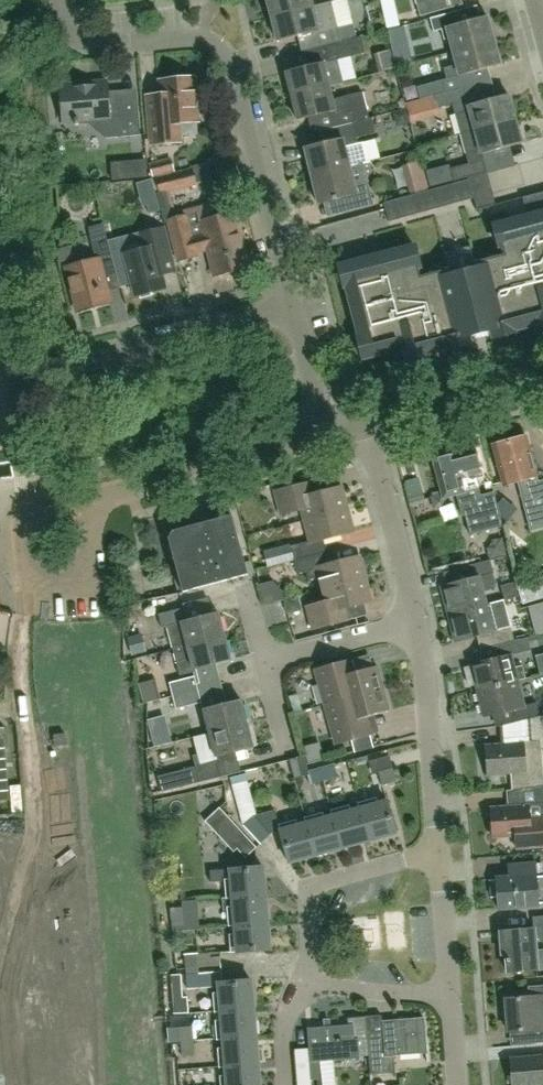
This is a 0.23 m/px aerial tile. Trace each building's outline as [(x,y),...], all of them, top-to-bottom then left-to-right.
[(313,6),(311,0),(267,0),(271,16),(313,6)] [(422,15),(448,7),(446,0),(418,0),(422,15)] [(310,49),(323,46),(340,42),(331,2),(313,6),(271,16),(277,41),(306,34),(310,49)] [(455,50),(495,39),(488,16),(462,24),(458,10),(432,17),(436,31),(443,29),(446,39),(451,37),(455,50)] [(340,42),(323,46),(327,61),(285,72),(291,96),(329,86),(343,83),(338,60),(366,53),(362,36),(340,42)] [(463,74),(487,67),(501,63),(495,39),(455,50),(458,62),(445,66),(449,77),(418,86),(422,99),(423,98),(423,101),(467,89),(463,74)] [(160,80),(161,92),(146,94),(151,143),(181,141),(179,122),(199,121),(195,77),(160,80)] [(107,137),(140,134),(137,98),(115,100),(108,94),(107,80),(60,84),(63,123),(75,122),(75,124),(79,124),(79,123),(89,122),(107,137)] [(329,86),(291,96),(296,119),(328,112),(332,128),(353,122),(369,118),(363,91),(332,99),(329,86)] [(426,110),(439,106),(439,107),(452,104),(460,133),(516,117),(510,93),(471,104),(467,89),(423,101),(426,110)] [(483,153),(523,142),(516,117),(460,133),(468,163),(451,168),(455,181),(488,171),(483,153)] [(353,122),(332,128),(326,129),(329,142),(303,148),(310,176),(350,166),(350,167),(368,162),(363,143),(358,144),(353,122)] [(171,157),(149,163),(153,178),(175,172),(171,157)] [(407,163),(416,193),(433,188),(425,158),(407,163)] [(145,160),(130,161),(131,178),(147,177),(145,160)] [(310,176),(317,204),(344,198),(347,212),(373,205),(367,182),(354,185),(350,167),(350,166),(310,176)] [(176,217),(169,190),(195,184),(191,170),(157,178),(161,192),(157,193),(165,224),(169,223),(178,259),(196,255),(195,251),(207,248),(214,275),(249,266),(235,213),(230,214),(227,200),(184,211),(185,215),(176,217)] [(458,183),(463,201),(473,199),(468,180),(458,183)] [(448,206),(463,201),(458,183),(443,187),(448,206)] [(448,206),(443,187),(428,191),(433,210),(448,206)] [(418,214),(433,210),(428,191),(413,195),(418,214)] [(418,214),(413,195),(398,199),(404,218),(418,214)] [(404,218),(398,199),(383,203),(389,222),(404,218)] [(542,325),(542,213),(493,226),(499,246),(501,246),(503,255),(494,257),(494,255),(473,260),(475,269),(451,275),(449,266),(428,272),(429,274),(420,277),(417,267),(420,267),(414,246),(338,266),(344,287),(346,286),(349,295),(346,296),(352,317),(354,316),(360,337),(357,338),(363,358),(398,349),(397,345),(403,343),(407,361),(428,355),(427,353),(448,347),(449,350),(470,344),(467,335),(491,329),(493,338),(514,333),(513,330),(534,325),(535,327),(542,325)] [(124,253),(126,260),(115,263),(121,286),(132,283),(135,295),(165,288),(162,276),(177,272),(165,226),(139,233),(141,244),(145,243),(146,247),(124,253)] [(102,269),(114,266),(106,236),(92,240),(97,258),(66,266),(78,311),(110,302),(102,269)] [(440,389),(421,392),(424,405),(442,402),(440,389)] [(536,483),(535,477),(537,477),(526,436),(493,444),(504,485),(522,481),(524,488),(520,489),(531,530),(542,527),(542,481),(536,483)] [(479,472),(473,451),(454,457),(454,454),(434,460),(444,497),(456,493),(461,510),(464,510),(471,534),(503,525),(494,491),(480,495),(475,474),(479,472)] [(282,516),(302,510),(305,519),(345,508),(340,488),(312,495),(308,481),(275,490),(282,516)] [(351,531),(345,508),(305,519),(311,542),(290,547),(290,545),(263,552),(268,567),(294,560),(327,551),(324,538),(351,531)] [(216,583),(248,574),(232,515),(200,524),(216,583)] [(183,592),(216,583),(200,524),(173,531),(169,539),(183,592)] [(320,578),(323,589),(364,578),(358,557),(331,565),(327,551),(294,560),(268,567),(263,568),(267,582),(306,572),(308,581),(320,578)] [(442,586),(449,615),(504,601),(504,600),(487,605),(483,592),(490,590),(494,580),(493,574),(490,561),(466,567),(469,579),(442,586)] [(364,578),(323,589),(326,601),(305,606),(311,630),(346,621),(342,608),(370,600),(364,578)] [(275,620),(292,618),(289,601),(273,603),(275,620)] [(489,648),(493,646),(514,641),(504,601),(449,615),(456,641),(485,634),(489,648)] [(162,627),(168,626),(173,649),(224,636),(218,613),(187,621),(183,607),(158,614),(162,627)] [(173,649),(179,675),(195,671),(194,669),(230,659),(224,636),(173,649)] [(471,665),(472,667),(466,669),(470,686),(476,684),(478,690),(527,678),(523,665),(515,668),(512,655),(524,652),(521,639),(514,641),(493,646),(496,659),(471,665)] [(341,662),(316,669),(325,703),(383,688),(378,667),(355,672),(352,659),(341,662)] [(172,696),(199,689),(195,676),(169,683),(172,696)] [(531,730),(542,728),(542,715),(540,715),(537,703),(525,706),(519,681),(527,679),(527,678),(478,690),(484,716),(509,710),(513,724),(530,720),(531,730)] [(383,688),(325,703),(336,744),(351,740),(354,753),(373,747),(370,734),(372,734),(367,717),(389,711),(383,688)] [(199,689),(172,696),(176,710),(202,703),(199,689)] [(241,700),(203,710),(209,733),(247,723),(241,700)] [(0,709),(0,721),(14,717),(11,706),(0,709)] [(253,747),(247,723),(209,733),(193,737),(201,768),(192,770),(195,783),(221,777),(216,759),(217,759),(216,757),(253,747)] [(536,796),(542,796),(542,777),(540,748),(533,749),(533,741),(542,740),(542,728),(531,730),(531,740),(523,741),(523,742),(485,746),(488,776),(511,774),(512,791),(535,789),(536,796)] [(54,746),(66,745),(65,733),(53,734),(54,746)] [(0,741),(0,799),(9,798),(4,740),(0,741)] [(306,772),(308,771),(304,755),(300,757),(291,759),(289,760),(294,779),(307,775),(306,772)] [(320,768),(324,781),(338,777),(334,764),(320,768)] [(324,781),(320,768),(308,771),(306,772),(307,775),(310,784),(324,781)] [(393,769),(385,771),(378,773),(382,786),(396,781),(393,769)] [(536,796),(537,804),(528,805),(491,808),(494,839),(516,837),(517,850),(542,848),(542,796),(536,796)] [(358,805),(369,842),(396,834),(387,804),(378,807),(376,800),(358,805)] [(369,842),(358,805),(360,811),(351,814),(349,807),(332,812),(331,812),(342,850),(369,842)] [(319,809),(321,815),(305,819),(316,857),(342,850),(331,812),(332,812),(330,806),(319,809)] [(232,851),(236,848),(244,857),(255,847),(220,807),(204,821),(232,851)] [(251,834),(259,844),(270,834),(254,816),(243,826),(251,834)] [(316,857),(305,819),(304,820),(305,826),(297,828),(295,822),(278,826),(280,832),(279,833),(288,865),(316,857)] [(508,866),(509,878),(496,879),(496,882),(490,882),(492,899),(498,898),(499,910),(539,907),(539,904),(542,903),(542,863),(508,866)] [(261,866),(229,869),(210,870),(210,881),(220,881),(225,880),(226,898),(264,895),(261,866)] [(266,922),(264,895),(226,898),(222,899),(223,910),(227,910),(228,926),(235,925),(235,926),(266,922)] [(173,930),(186,929),(184,906),(171,908),(173,930)] [(542,938),(542,915),(537,915),(538,928),(500,931),(502,956),(507,956),(508,974),(538,971),(538,969),(542,969),(542,950),(534,951),(533,939),(542,938)] [(266,922),(235,926),(236,935),(229,936),(230,953),(237,952),(238,954),(269,951),(266,922)] [(173,969),(200,968),(221,966),(220,952),(197,953),(196,929),(172,931),(174,954),(172,955),(173,969)] [(214,1012),(253,1008),(250,980),(222,983),(221,970),(186,974),(187,990),(212,987),(214,1012)] [(171,976),(173,1014),(188,1013),(187,997),(183,997),(181,975),(171,976)] [(530,989),(531,998),(506,1000),(509,1033),(534,1030),(534,1043),(542,1042),(542,987),(530,989)] [(253,1008),(214,1012),(215,1013),(221,1012),(222,1021),(215,1022),(217,1039),(223,1039),(256,1036),(253,1008)] [(359,1040),(367,1039),(366,1017),(348,1018),(349,1025),(307,1028),(310,1062),(360,1059),(359,1040)] [(382,1038),(368,1039),(370,1075),(395,1074),(393,1056),(427,1054),(424,1019),(381,1022),(382,1038)] [(179,1027),(180,1043),(194,1042),(192,1026),(179,1027)] [(256,1036),(223,1039),(224,1049),(218,1050),(219,1067),(225,1067),(259,1064),(256,1036)] [(194,1042),(180,1043),(181,1056),(195,1055),(194,1042)] [(510,1057),(512,1084),(542,1084),(542,1055),(510,1057)] [(225,1067),(226,1077),(221,1078),(221,1084),(261,1084),(259,1064),(225,1067)]
